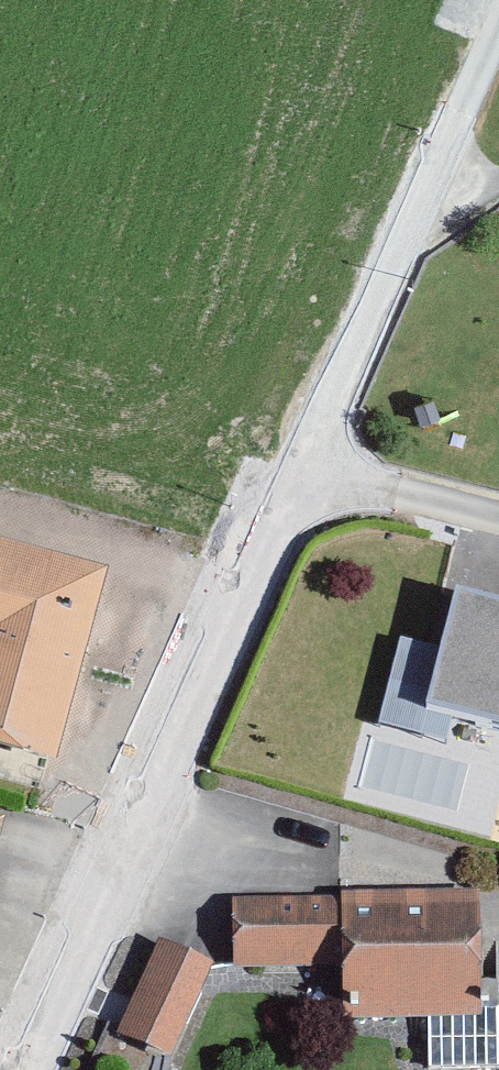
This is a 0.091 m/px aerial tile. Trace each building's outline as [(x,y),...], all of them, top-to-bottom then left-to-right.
[(25,775),(77,590),(0,568),(0,768),(25,775)] [(427,608),(398,724),(493,748),(498,726),(498,627),(427,608)] [(450,1028),(446,903),(216,911),(219,981),(316,978),(317,1032),(450,1028)] [(153,1066),(191,975),(143,954),(105,1045),(153,1066)]
